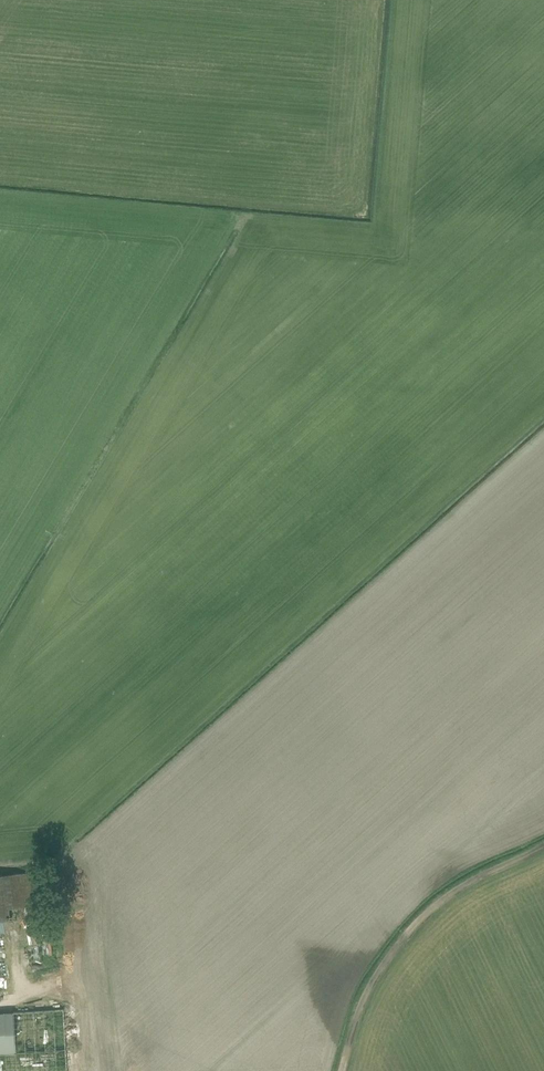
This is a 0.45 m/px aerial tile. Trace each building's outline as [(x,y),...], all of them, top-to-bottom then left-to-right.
[(0,874),(0,920),(11,919),(10,908),(28,907),(25,872),(0,874)] [(15,1052),(13,1012),(0,1013),(0,1053),(15,1052)]
